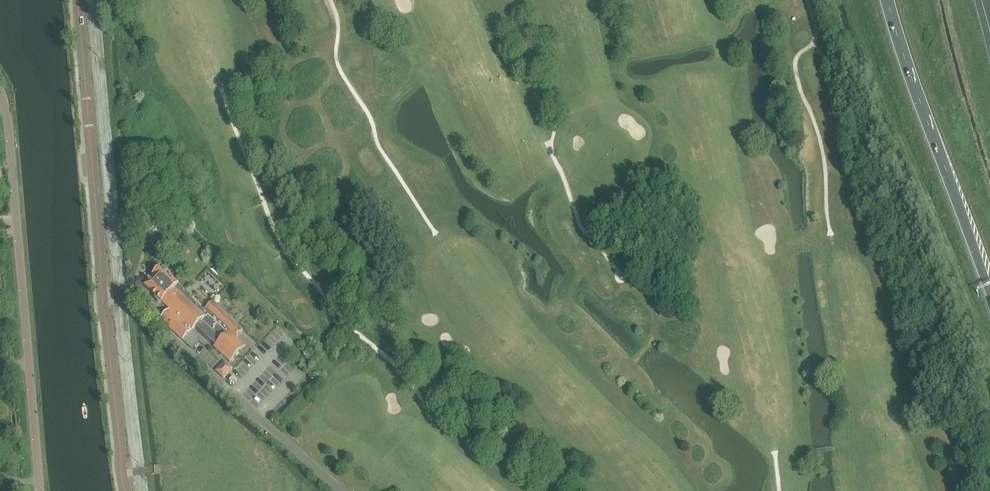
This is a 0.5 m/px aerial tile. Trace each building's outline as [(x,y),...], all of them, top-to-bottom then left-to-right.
[(144,287),(154,296),(155,297),(156,300),(155,300),(159,303),(162,303),(179,285),(161,268),(153,277),(144,287)] [(161,321),(183,341),(186,338),(194,329),(190,325),(205,309),(179,285),(162,303),(170,311),(161,321)] [(236,338),(243,331),(212,302),(205,309),(190,325),(194,329),(214,348),(230,363),(245,347),(236,338)] [(183,341),(189,347),(192,343),(191,343),(197,337),(192,333),(187,339),(186,338),(183,341)] [(232,370),(228,365),(225,362),(216,371),(224,379),(232,370)]
